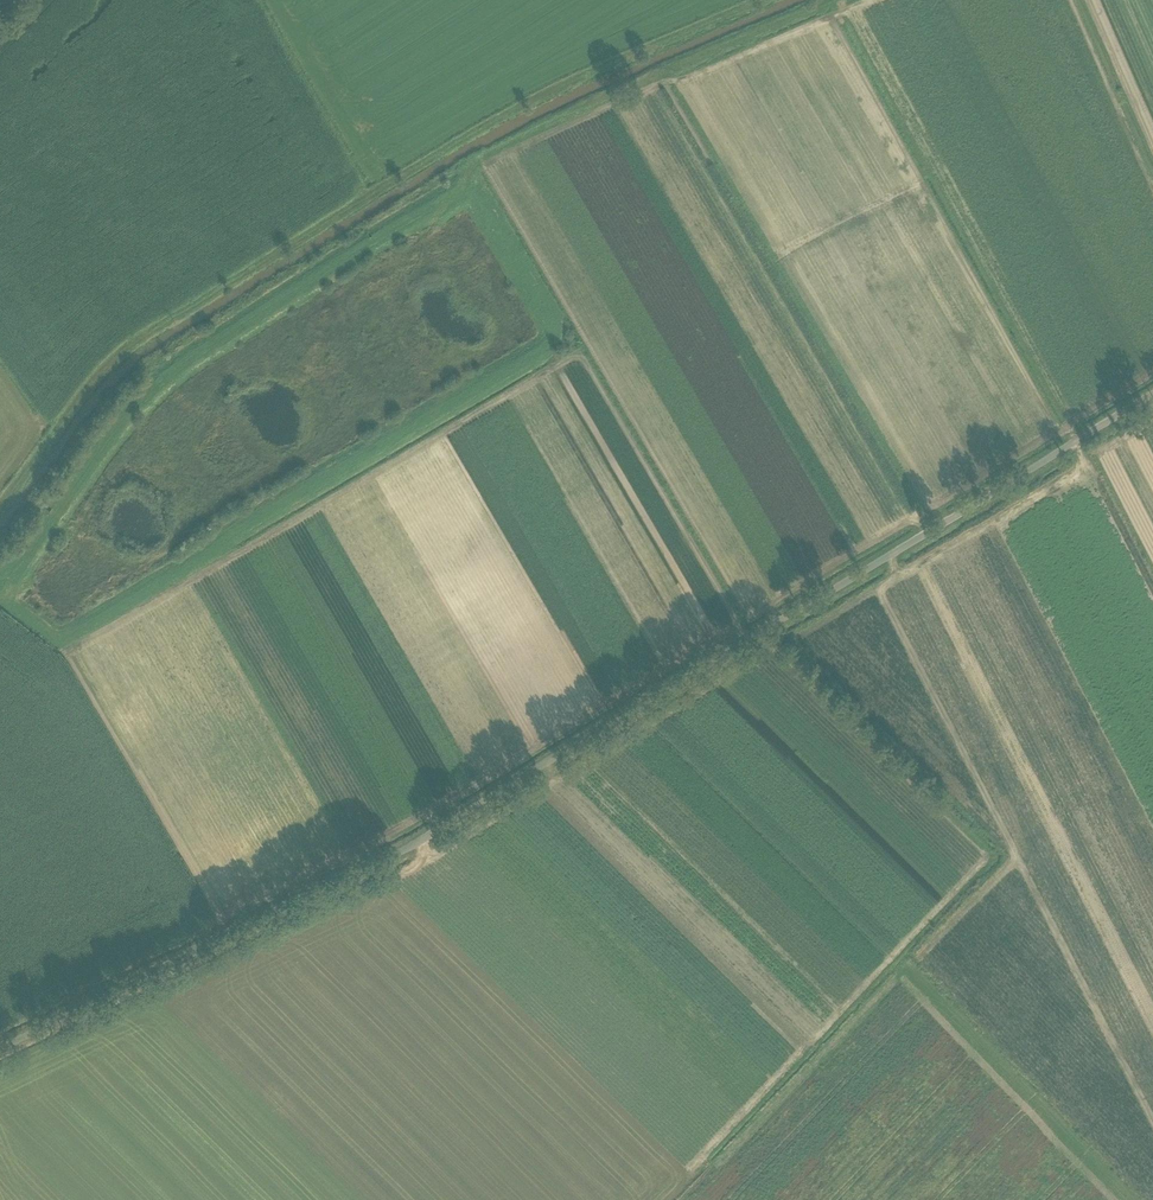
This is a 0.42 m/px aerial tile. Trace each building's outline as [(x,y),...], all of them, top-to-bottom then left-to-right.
[(408,898),(415,898),(416,889),(427,890),(428,883),(419,882),(418,888),(409,887),(408,898)]
